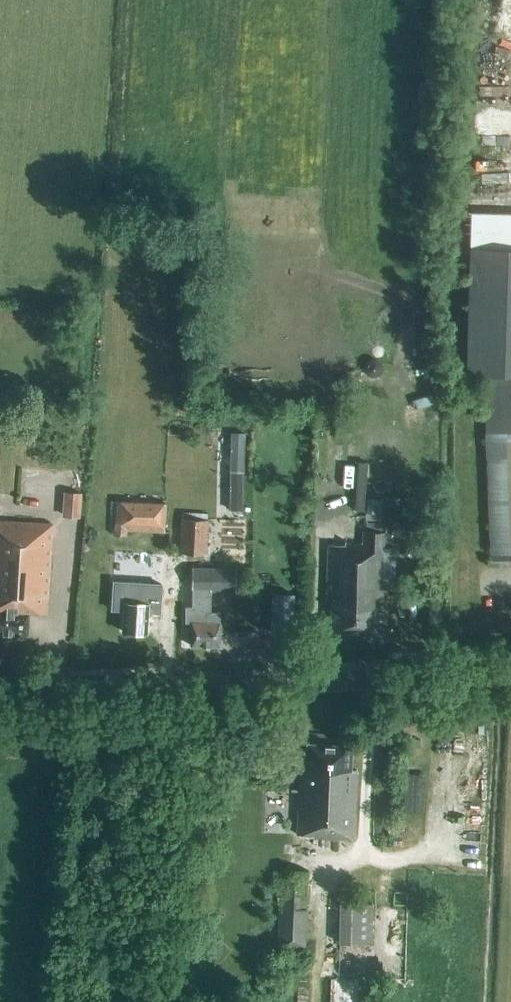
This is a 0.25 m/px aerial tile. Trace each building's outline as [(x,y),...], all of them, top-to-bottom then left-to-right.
[(510,373),(510,247),(469,246),(465,376),(510,373)] [(510,552),(510,373),(483,375),(485,433),(490,553),(510,552)] [(243,472),(244,433),(230,432),(229,471),(243,472)] [(242,510),(243,472),(229,471),(228,509),(242,510)] [(62,516),(80,517),(82,492),(63,491),(62,516)] [(163,532),(165,504),(115,501),(113,535),(125,536),(126,530),(163,532)] [(206,554),(208,519),(181,518),(179,552),(206,554)] [(0,521),(0,633),(27,634),(28,612),(47,613),(52,524),(0,521)] [(377,633),(378,600),(382,600),(383,580),(394,580),(395,545),(384,545),(385,532),(363,531),(362,544),(345,543),(345,545),(328,545),(326,603),(331,603),(330,631),(377,633)] [(510,566),(510,554),(490,554),(491,567),(510,566)] [(235,587),(235,569),(192,568),(192,607),(185,607),(185,622),(191,622),(191,646),(219,646),(219,612),(206,612),(206,607),(210,607),(210,586),(235,587)] [(159,593),(160,580),(142,579),(142,581),(127,580),(126,602),(124,602),(122,631),(146,632),(148,604),(142,603),(142,592),(159,593)] [(292,633),(294,594),(272,593),(270,632),(292,633)] [(356,770),(351,769),(352,745),(307,743),(306,767),(300,767),(297,834),(313,835),(313,837),(354,839),(356,770)] [(302,951),(307,873),(283,871),(279,950),(302,951)] [(372,944),(373,903),(339,903),(338,943),(372,944)] [(217,939),(215,939),(214,939),(212,940),(211,940),(210,941),(209,942),(208,943),(208,945),(207,946),(207,948),(207,949),(208,950),(208,952),(209,953),(210,954),(211,955),(212,955),(214,956),(215,956),(217,956),(218,955),(219,955),(221,954),(222,953),(222,952),(223,950),(223,949),(223,948),(223,946),(223,945),(222,943),(222,942),(221,941),(219,940),(218,940),(217,939)]
